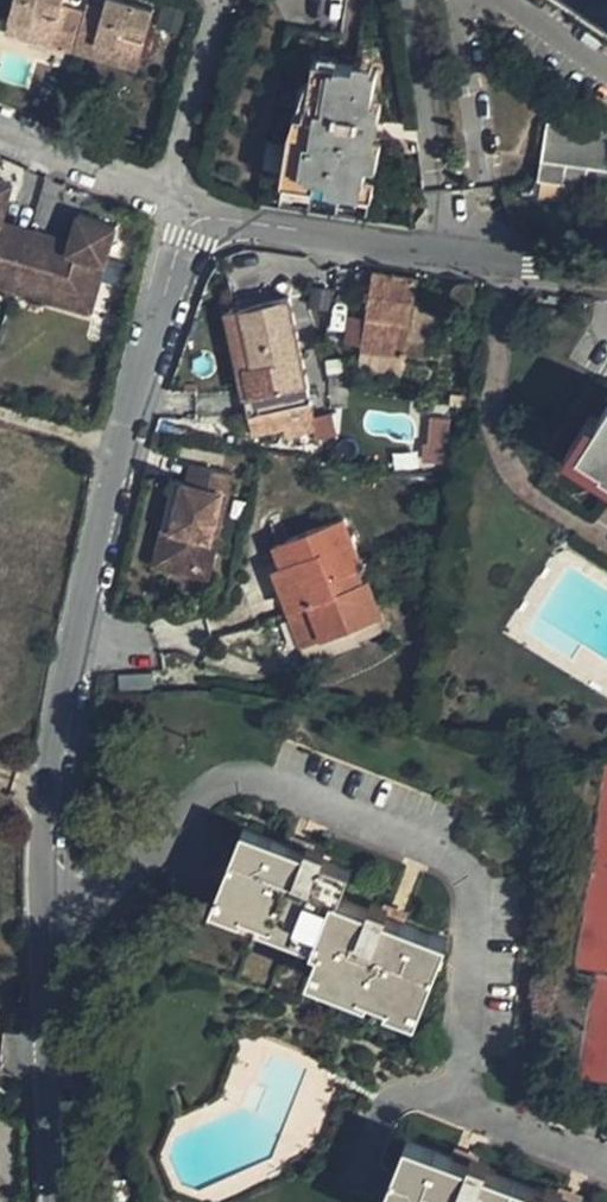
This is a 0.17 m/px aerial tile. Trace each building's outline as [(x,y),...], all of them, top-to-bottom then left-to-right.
[(0,19),(0,22),(44,33),(40,45),(61,51),(72,10),(52,5),(53,0),(6,0),(0,19)] [(63,51),(81,56),(85,44),(129,56),(143,8),(114,0),(98,0),(96,8),(92,21),(73,17),(63,51)] [(604,39),(606,35),(606,0),(544,0),(604,39)] [(92,21),(96,8),(77,3),(73,17),(92,21)] [(40,45),(44,33),(0,22),(0,35),(40,45)] [(85,44),(81,56),(126,69),(129,56),(85,44)] [(305,165),(369,176),(380,105),(368,104),(376,58),(323,50),(305,165)] [(556,135),(557,122),(545,120),(543,134),(556,135)] [(543,134),(541,159),(606,169),(606,130),(557,122),(556,135),(543,134)] [(112,226),(74,215),(66,244),(63,252),(52,249),(51,252),(22,244),(9,291),(41,300),(46,283),(92,296),(112,226)] [(22,244),(26,232),(0,225),(0,237),(22,244)] [(26,232),(22,244),(51,252),(52,249),(63,252),(66,244),(26,232)] [(9,291),(22,244),(0,237),(0,288),(9,291)] [(365,299),(370,274),(357,272),(353,297),(358,298),(354,326),(361,327),(362,320),(365,299)] [(365,299),(362,320),(408,327),(411,310),(415,280),(370,274),(365,299)] [(46,283),(41,300),(87,314),(92,296),(46,283)] [(280,410),(305,405),(283,300),(239,311),(251,363),(241,365),(249,399),(241,401),(244,419),(248,418),(280,410)] [(411,310),(408,327),(405,341),(419,343),(425,312),(411,310)] [(251,363),(239,311),(222,314),(233,366),(241,401),(249,399),(241,365),(251,363)] [(408,327),(362,320),(361,327),(359,338),(405,344),(405,341),(408,327)] [(358,346),(359,338),(361,327),(354,326),(335,324),(333,342),(358,346)] [(404,357),(405,344),(359,338),(358,346),(357,350),(404,357)] [(580,444),(606,462),(606,404),(580,444)] [(285,435),(280,410),(248,418),(253,442),(285,435)] [(445,461),(443,420),(425,421),(427,462),(445,461)] [(192,476),(189,493),(206,496),(210,479),(192,476)] [(215,582),(234,485),(210,479),(206,496),(189,493),(175,491),(165,540),(173,541),(166,572),(215,582)] [(312,531),(277,543),(292,588),(282,592),(301,645),(382,616),(369,580),(364,582),(358,567),(364,564),(347,518),(312,531)] [(173,541),(165,540),(156,578),(213,590),(215,582),(166,572),(173,541)] [(450,935),(391,914),(394,907),(376,901),(374,907),(347,897),(356,871),(327,862),(329,853),(313,847),(310,855),(252,834),(229,897),(256,907),(254,914),(281,924),(284,917),(333,935),(324,963),(370,980),(368,989),(401,1002),(404,992),(429,1000),(450,935)] [(392,1201),(545,1201),(490,1179),(493,1172),(473,1163),(470,1169),(417,1146),(392,1201)]
